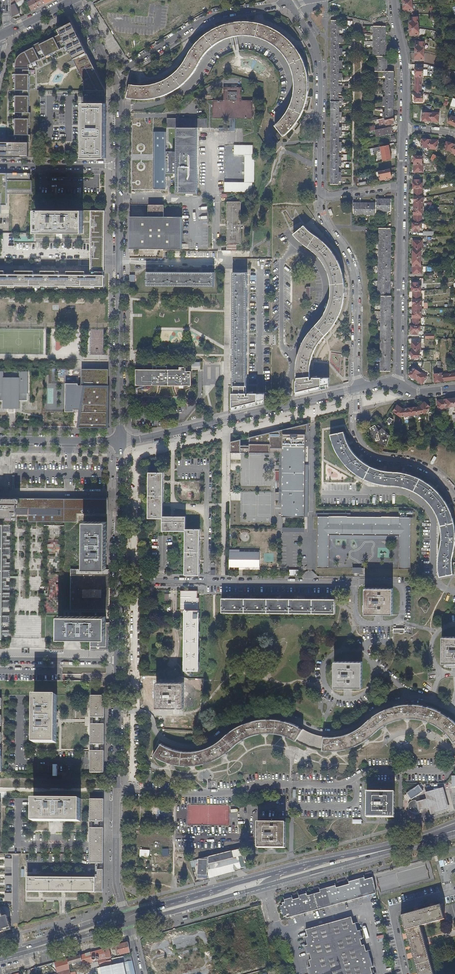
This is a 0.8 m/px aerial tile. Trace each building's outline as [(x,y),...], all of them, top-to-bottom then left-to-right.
[(45,4),(43,0),(33,0),(28,3),(32,11),(45,4)] [(412,0),(403,0),(404,11),(413,10),(412,0)] [(18,11),(12,13),(12,18),(15,20),(21,17),(18,11)] [(418,17),(409,18),(410,35),(419,34),(418,17)] [(338,23),(338,20),(331,20),(330,83),(329,102),(331,102),(339,102),(340,102),(340,99),(337,99),(337,92),(340,92),(341,85),(337,85),(338,80),(340,80),(341,73),(338,73),(338,67),(341,67),(341,61),(338,61),(338,54),(341,54),(341,48),(338,48),(338,42),(341,43),(341,36),(338,36),(338,30),(341,30),(341,23),(338,23)] [(137,85),(129,84),(127,97),(130,98),(138,99),(146,99),(155,98),(164,95),(171,91),(176,89),(181,85),(187,80),(191,76),(196,68),(201,59),(205,53),(210,49),(215,44),(222,41),(230,38),(236,36),(245,35),(253,36),(259,38),(265,40),(270,42),(275,46),(279,50),(283,54),(287,60),(290,66),(293,73),(294,81),(294,88),(294,92),(293,97),(292,102),(289,109),(286,113),(281,120),(275,125),(279,131),(282,135),(283,136),(287,133),(291,129),(294,126),(297,121),(299,119),(302,113),(303,110),(305,105),(306,99),(308,93),(308,87),(308,81),(307,74),(307,72),(305,66),(304,64),(301,58),(299,54),(297,51),(294,46),(291,42),(288,39),(283,35),(278,32),(274,29),(268,26),(262,24),(256,23),(253,22),(250,22),(244,22),(238,22),(233,23),(228,24),(222,26),(217,28),(212,31),(206,34),(201,38),(198,42),(194,46),(190,51),(185,61),(183,64),(181,67),(178,71),(173,75),(169,78),(167,79),(163,81),(157,84),(150,85),(142,86),(137,85)] [(81,44),(71,25),(59,31),(61,34),(24,53),(19,54),(18,55),(17,56),(16,57),(15,58),(14,60),(14,62),(14,142),(0,142),(0,157),(14,157),(14,155),(19,155),(19,157),(27,157),(29,91),(29,69),(28,69),(28,64),(31,63),(31,64),(40,60),(36,53),(38,53),(41,59),(60,50),(57,43),(58,42),(62,49),(67,46),(68,50),(69,51),(70,53),(76,65),(78,69),(85,65),(86,67),(91,64),(81,44)] [(375,55),(385,56),(385,26),(374,26),(373,55),(375,55)] [(424,41),(415,41),(415,59),(424,59),(424,41)] [(382,71),(387,71),(387,56),(385,56),(375,55),(375,70),(379,70),(382,71)] [(85,65),(78,69),(86,85),(86,91),(105,91),(91,64),(86,67),(85,65)] [(423,68),(415,68),(415,101),(423,101),(423,93),(423,91),(422,91),(422,77),(423,77),(423,76),(423,68)] [(385,118),(393,116),(393,96),(393,71),(387,71),(382,71),(382,75),(382,81),(381,91),(381,96),(381,105),(381,111),(381,119),(385,118)] [(241,101),(241,88),(223,88),(223,100),(213,101),(212,118),(252,118),(252,101),(241,101)] [(339,102),(331,102),(331,184),(339,184),(339,181),(339,172),(339,166),(339,158),(339,151),(339,143),(339,136),(339,128),(339,121),(339,113),(339,107),(339,102)] [(105,103),(83,103),(83,157),(105,157),(105,103)] [(438,121),(438,112),(431,112),(423,112),(423,120),(438,121)] [(393,117),(393,116),(385,118),(386,125),(394,124),(393,121),(394,121),(394,120),(395,119),(395,117),(393,117)] [(207,131),(207,118),(167,119),(167,128),(175,128),(176,151),(165,151),(165,173),(176,173),(176,194),(198,194),(198,131),(207,131)] [(392,134),(390,127),(377,130),(378,137),(392,134)] [(437,140),(422,139),(422,146),(429,147),(429,148),(437,148),(437,140)] [(446,141),(444,149),(451,151),(451,152),(454,153),(454,144),(446,141)] [(243,156),(243,182),(223,182),(223,192),(253,192),(254,145),(233,145),(233,156),(243,156)] [(390,154),(389,146),(380,147),(382,156),(390,154)] [(422,164),(422,155),(414,155),(414,171),(423,171),(423,163),(422,164)] [(391,178),(390,170),(379,172),(380,180),(391,178)] [(29,171),(0,171),(0,203),(6,203),(6,188),(8,188),(8,190),(15,190),(15,187),(24,187),(24,190),(31,190),(31,177),(29,177),(29,171)] [(422,197),(422,182),(420,182),(420,179),(413,179),(413,187),(414,187),(414,223),(413,223),(413,231),(419,231),(419,228),(421,228),(422,212),(423,197),(422,197)] [(376,203),(376,210),(391,211),(391,199),(376,198),(376,203)] [(241,244),(241,202),(227,202),(227,244),(241,244)] [(376,215),(376,210),(376,203),(354,202),(353,215),(376,215)] [(130,218),(130,249),(183,250),(183,218),(164,217),(164,206),(149,206),(149,218),(130,218)] [(83,210),(36,210),(36,232),(83,232),(83,210)] [(91,211),(90,218),(93,218),(93,220),(92,220),(92,227),(97,227),(96,237),(104,237),(104,211),(91,211)] [(311,369),(311,364),(313,359),(313,356),(316,351),(319,345),(321,341),(324,337),(332,329),(335,324),(338,319),(340,315),(342,310),(343,305),(344,298),(345,292),(345,289),(345,284),(344,278),(343,274),(341,268),(340,265),(338,261),(336,257),(331,250),(327,245),(322,241),(319,238),(314,235),(309,232),(306,228),(305,227),(303,225),(293,234),(297,238),(300,242),(305,245),(311,250),(317,254),(320,258),(324,264),(328,272),(329,277),(331,285),(331,291),(330,297),(329,303),(327,309),(324,316),(320,320),(318,323),(312,330),(309,334),(305,339),(302,344),(299,352),(298,358),(297,365),(296,372),(296,378),(297,378),(311,376),(311,369)] [(378,296),(382,296),(390,296),(391,228),(379,227),(378,296)] [(421,248),(421,240),(413,240),(413,273),(421,273),(421,265),(420,265),(420,248),(421,248)] [(104,243),(96,243),(96,246),(92,246),(92,254),(104,254),(104,243)] [(92,254),(92,272),(103,272),(104,254),(92,254)] [(103,286),(103,272),(92,272),(92,278),(91,278),(91,274),(85,274),(85,278),(81,278),(81,271),(67,271),(67,278),(65,278),(66,274),(60,274),(60,278),(56,277),(56,271),(41,271),(41,277),(40,277),(40,274),(34,274),(34,277),(30,277),(30,271),(15,271),(15,277),(15,274),(8,274),(8,277),(5,277),(5,271),(0,271),(0,286),(103,286)] [(154,272),(146,272),(146,286),(214,286),(214,272),(204,272),(154,272)] [(233,385),(247,386),(247,272),(233,272),(233,385)] [(419,282),(412,282),(412,290),(413,290),(413,325),(412,325),(411,333),(418,334),(418,330),(420,331),(420,315),(421,315),(421,301),(421,300),(421,285),(419,285),(419,282)] [(390,296),(382,296),(380,371),(390,371),(391,296),(390,296)] [(421,349),(420,342),(412,341),(412,357),(420,358),(420,349),(421,349)] [(157,369),(136,369),(136,385),(191,385),(191,371),(186,371),(186,367),(180,367),(180,370),(167,369),(167,366),(157,366),(157,369)] [(74,411),(74,409),(86,409),(86,423),(91,423),(95,424),(97,424),(100,424),(103,424),(105,424),(108,423),(108,369),(81,368),(81,385),(78,385),(78,383),(65,383),(65,411),(74,411)] [(420,373),(413,368),(409,374),(422,383),(427,376),(421,371),(420,373)] [(19,406),(19,401),(19,398),(28,398),(28,391),(27,391),(27,369),(19,369),(19,376),(3,375),(3,369),(0,369),(0,398),(3,398),(3,406),(9,406),(9,405),(12,405),(13,405),(13,406),(19,406)] [(443,372),(434,374),(434,382),(454,379),(454,373),(443,374),(443,372)] [(311,380),(311,376),(297,378),(297,380),(296,380),(297,393),(301,393),(301,396),(327,390),(327,386),(330,386),(330,378),(313,378),(313,380),(311,380)] [(247,386),(233,385),(232,410),(259,404),(266,402),(266,394),(259,394),(247,395),(247,386)] [(454,406),(454,398),(437,400),(438,409),(446,408),(446,407),(454,406)] [(430,407),(424,402),(421,406),(403,408),(397,405),(393,411),(401,416),(424,413),(430,407)] [(308,423),(230,441),(230,452),(241,453),(241,448),(249,448),(249,453),(270,453),(270,448),(282,448),(282,453),(282,517),(305,517),(306,434),(308,434),(308,423)] [(375,426),(371,429),(371,430),(371,431),(371,432),(371,434),(371,435),(372,436),(372,437),(372,438),(373,439),(374,439),(375,440),(376,441),(377,441),(378,442),(380,444),(381,445),(383,446),(385,446),(388,447),(390,436),(382,428),(378,425),(375,427),(375,426)] [(452,562),(453,558),(453,553),(454,548),(454,544),(454,528),(454,522),(452,515),(449,509),(446,502),(443,497),(439,493),(435,489),(431,486),(426,482),(421,479),(415,476),(409,474),(404,473),(398,472),(386,472),(378,470),(371,467),(363,462),(357,458),(353,452),(350,448),(347,443),(345,438),(343,432),(330,435),(331,438),(333,443),(335,448),(338,455),(342,460),(348,467),(356,474),(362,478),(368,480),(373,482),(380,484),(386,485),(392,486),(400,486),(406,488),(411,490),(416,492),(421,495),(427,500),(431,505),(434,510),(438,517),(440,522),(441,530),(442,536),(442,541),(441,545),(439,555),(438,559),(438,565),(438,570),(439,576),(453,573),(452,568),(452,562)] [(150,472),(150,473),(149,473),(148,518),(163,519),(163,531),(185,531),(186,575),(199,575),(199,574),(200,574),(200,529),(186,529),(186,517),(164,517),(164,473),(150,472)] [(106,499),(0,498),(0,517),(16,517),(16,514),(28,514),(28,521),(76,521),(77,513),(106,514),(106,499)] [(318,567),(330,567),(330,535),(400,535),(400,568),(412,568),(412,517),(400,517),(400,523),(383,523),(383,517),(348,517),(348,523),(331,523),(331,517),(319,516),(318,567)] [(106,522),(83,521),(83,569),(70,569),(70,610),(109,610),(109,569),(106,569),(106,522)] [(2,638),(2,634),(9,634),(9,630),(2,630),(2,623),(9,623),(9,615),(2,615),(2,608),(9,608),(9,600),(2,600),(2,597),(9,597),(9,593),(2,593),(2,589),(9,589),(9,585),(2,585),(2,578),(9,578),(9,570),(2,570),(2,567),(10,567),(10,562),(2,562),(3,555),(10,555),(10,547),(3,547),(3,544),(10,544),(10,540),(3,540),(3,533),(10,533),(10,525),(0,525),(0,638),(2,638)] [(249,540),(246,531),(239,533),(241,542),(249,540)] [(61,540),(48,540),(48,552),(55,552),(55,550),(61,550),(61,540)] [(230,552),(229,567),(260,567),(260,552),(230,552)] [(392,614),(393,589),(365,588),(365,613),(392,614)] [(198,591),(181,591),(181,610),(185,610),(200,610),(200,598),(198,598),(198,591)] [(200,612),(206,612),(222,613),(246,613),(335,614),(336,614),(336,608),(336,599),(326,599),(322,599),(319,599),(306,599),(304,599),(302,599),(279,599),(250,599),(240,599),(232,599),(200,598),(200,610),(200,612)] [(199,671),(200,612),(200,610),(185,610),(185,615),(185,671),(199,671)] [(105,616),(58,616),(58,639),(90,639),(89,650),(109,650),(109,622),(105,622),(105,616)] [(442,637),(442,662),(454,662),(454,637),(442,637)] [(362,662),(335,661),(335,687),(362,687),(362,662)] [(184,683),(157,682),(157,708),(184,708),(184,683)] [(58,696),(57,692),(50,692),(49,695),(34,695),(33,742),(55,742),(56,696),(58,696)] [(105,696),(92,696),(92,717),(104,717),(105,696)] [(325,736),(323,750),(328,751),(332,751),(337,750),(340,750),(347,749),(353,747),(358,745),(364,741),(368,738),(373,734),(380,728),(384,725),(390,722),(396,719),(402,718),(404,718),(410,717),(413,717),(419,718),(423,719),(428,721),(433,723),(438,726),(442,729),(446,732),(450,737),(454,741),(454,722),(454,721),(448,716),(443,713),(436,710),(429,707),(420,705),(411,704),(404,704),(394,706),(387,709),(381,711),(374,716),(368,720),(362,725),(358,728),(353,731),(348,733),(344,735),(340,736),(334,736),(329,736),(325,736)] [(302,744),(308,731),(307,730),(301,726),(296,724),(290,722),(283,720),(278,719),(271,718),(263,719),(258,719),(250,721),(244,723),(235,728),(228,733),(222,739),(219,741),(216,743),(211,746),(207,748),(202,750),(197,751),(193,751),(188,751),(183,751),(180,750),(174,749),(169,747),(166,746),(162,743),(153,754),(158,757),(164,760),(171,762),(175,763),(178,764),(183,764),(190,765),(195,764),(201,764),(206,762),(211,761),(217,758),(221,756),(226,752),(229,750),(233,746),(237,743),(239,741),(243,739),(246,737),(252,735),(258,733),(263,732),(268,732),(273,732),(278,733),(282,734),(286,735),(291,737),(295,739),(300,743),(302,744)] [(104,726),(91,726),(91,747),(104,747),(104,726)] [(104,753),(91,753),(91,761),(91,774),(104,774),(104,761),(104,753)] [(427,800),(418,802),(417,803),(419,811),(429,809),(431,816),(449,811),(443,789),(425,794),(427,800)] [(395,817),(395,792),(368,791),(367,817),(395,817)] [(33,820),(80,821),(81,799),(33,798),(33,820)] [(103,799),(92,799),(91,821),(103,821),(103,799)] [(417,803),(418,802),(417,801),(414,801),(411,802),(408,804),(408,806),(408,810),(410,812),(412,813),(414,814),(416,814),(419,811),(417,803)] [(188,805),(188,824),(226,824),(226,820),(212,820),(212,812),(205,812),(205,820),(199,820),(199,806),(188,805)] [(286,847),(286,822),(258,822),(258,847),(286,847)] [(91,829),(91,839),(103,840),(103,829),(91,829)] [(103,840),(91,839),(91,845),(91,847),(103,848),(103,845),(103,840)] [(103,848),(91,847),(91,861),(103,861),(103,848)] [(209,864),(219,861),(233,857),(239,860),(240,862),(241,868),(248,866),(243,848),(199,859),(198,877),(208,877),(209,864)] [(140,849),(140,857),(150,858),(151,850),(140,849)] [(233,857),(219,861),(220,867),(240,862),(239,860),(233,857)] [(209,864),(208,877),(241,868),(240,862),(220,867),(219,861),(209,864)] [(28,877),(28,891),(96,891),(96,889),(96,877),(28,877)] [(286,919),(375,894),(371,878),(364,880),(364,878),(348,882),(348,884),(334,888),(334,886),(318,890),(319,892),(306,896),(306,894),(297,896),(298,898),(291,900),(291,898),(283,900),(283,902),(281,902),(282,905),(280,906),(283,916),(285,916),(286,919)] [(442,919),(439,905),(419,910),(422,925),(442,919)] [(11,929),(6,914),(6,913),(5,912),(4,911),(3,911),(2,910),(0,910),(0,932),(11,929)] [(432,968),(420,926),(422,925),(419,910),(401,915),(405,930),(406,930),(418,973),(433,973),(432,968)] [(351,917),(304,929),(306,936),(304,936),(306,945),(304,945),(306,953),(308,953),(310,959),(308,959),(310,966),(307,967),(309,973),(369,973),(371,973),(369,967),(372,966),(367,950),(365,951),(363,945),(361,945),(359,939),(361,939),(359,931),(357,931),(355,922),(353,923),(351,917)] [(128,942),(114,946),(114,947),(116,947),(117,952),(118,952),(119,955),(130,952),(128,942)] [(109,947),(90,952),(92,958),(92,959),(95,959),(96,958),(105,955),(106,960),(110,959),(112,959),(109,947)] [(90,952),(81,955),(82,961),(92,958),(90,952)] [(246,967),(251,965),(248,958),(247,953),(242,955),(246,967)] [(81,955),(68,959),(69,965),(82,961),(81,955)] [(111,963),(110,959),(106,960),(105,955),(96,958),(95,959),(98,958),(100,966),(111,963)] [(54,962),(56,968),(60,967),(61,972),(70,969),(69,965),(68,959),(54,962)] [(132,961),(124,962),(126,973),(135,973),(132,961)]
